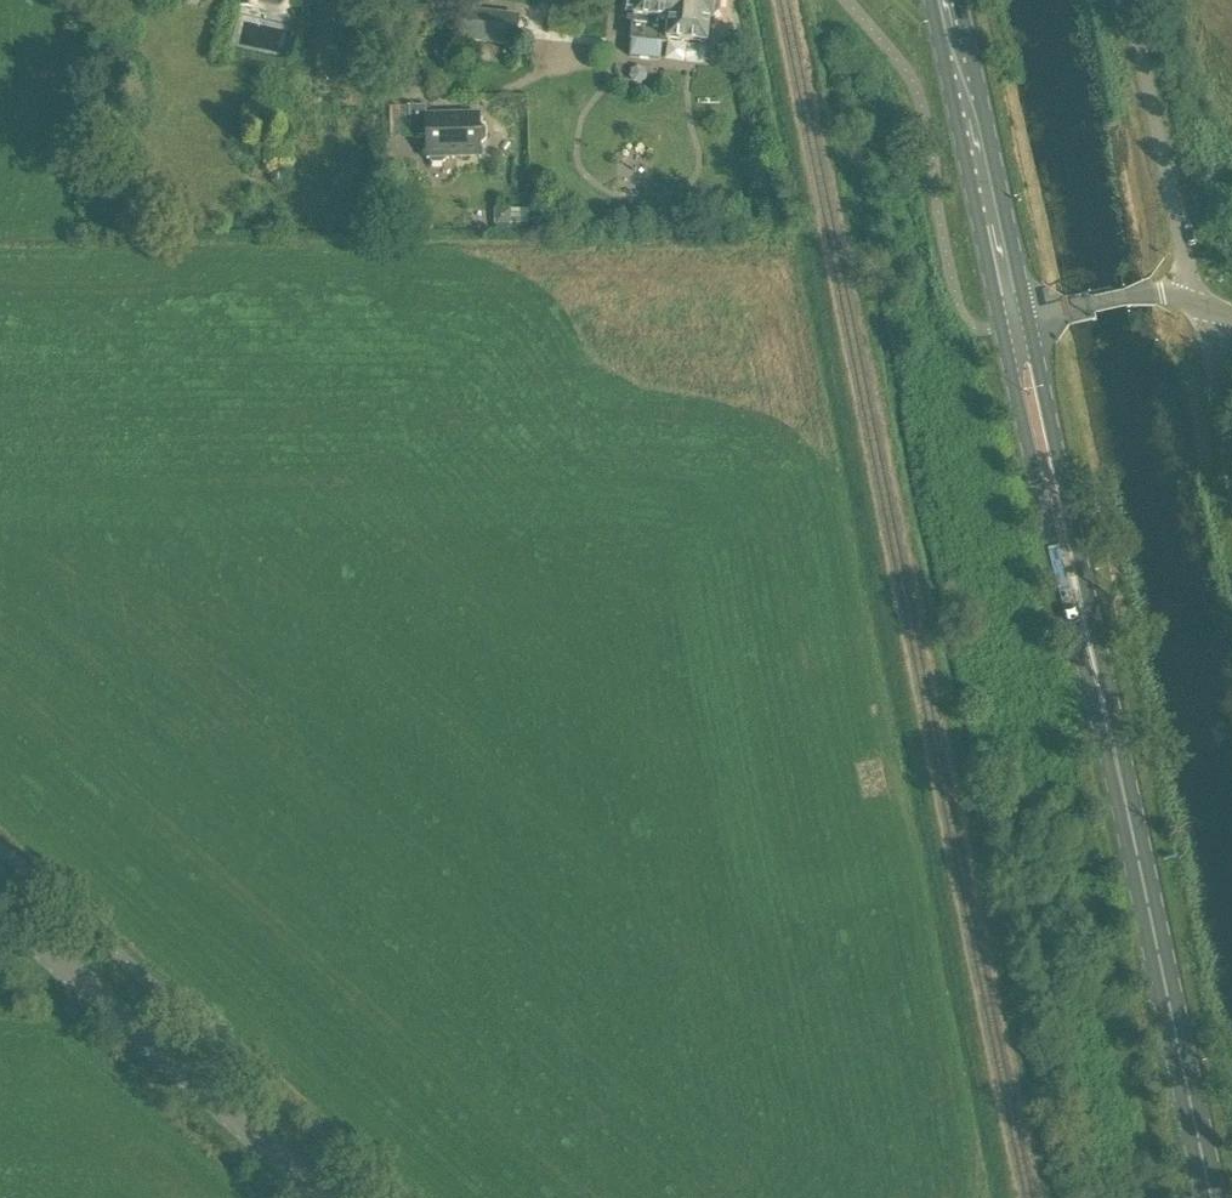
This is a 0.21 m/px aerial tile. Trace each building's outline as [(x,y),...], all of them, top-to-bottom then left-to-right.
[(236,5),(280,14),(289,8),(291,0),(237,0),(236,5)] [(308,7),(333,11),(334,0),(308,0),(308,7)] [(519,16),(480,11),(482,0),(463,0),(459,39),(516,45),(519,16)] [(636,39),(669,42),(670,40),(697,43),(696,58),(707,59),(711,18),(713,18),(722,10),(723,0),(637,0),(634,39),(636,39)] [(372,62),(372,43),(359,43),(359,62),(372,62)] [(485,143),(489,140),(489,130),(485,126),(482,126),(482,114),(429,115),(429,106),(412,106),(413,136),(429,135),(429,157),(431,157),(431,159),(435,163),(445,162),(449,159),(449,156),(483,155),(483,144),(485,143)] [(269,181),(273,185),(279,185),(283,182),(283,171),(279,167),(274,166),(270,170),(269,181)] [(495,225),(510,225),(510,210),(495,210),(495,225)]
